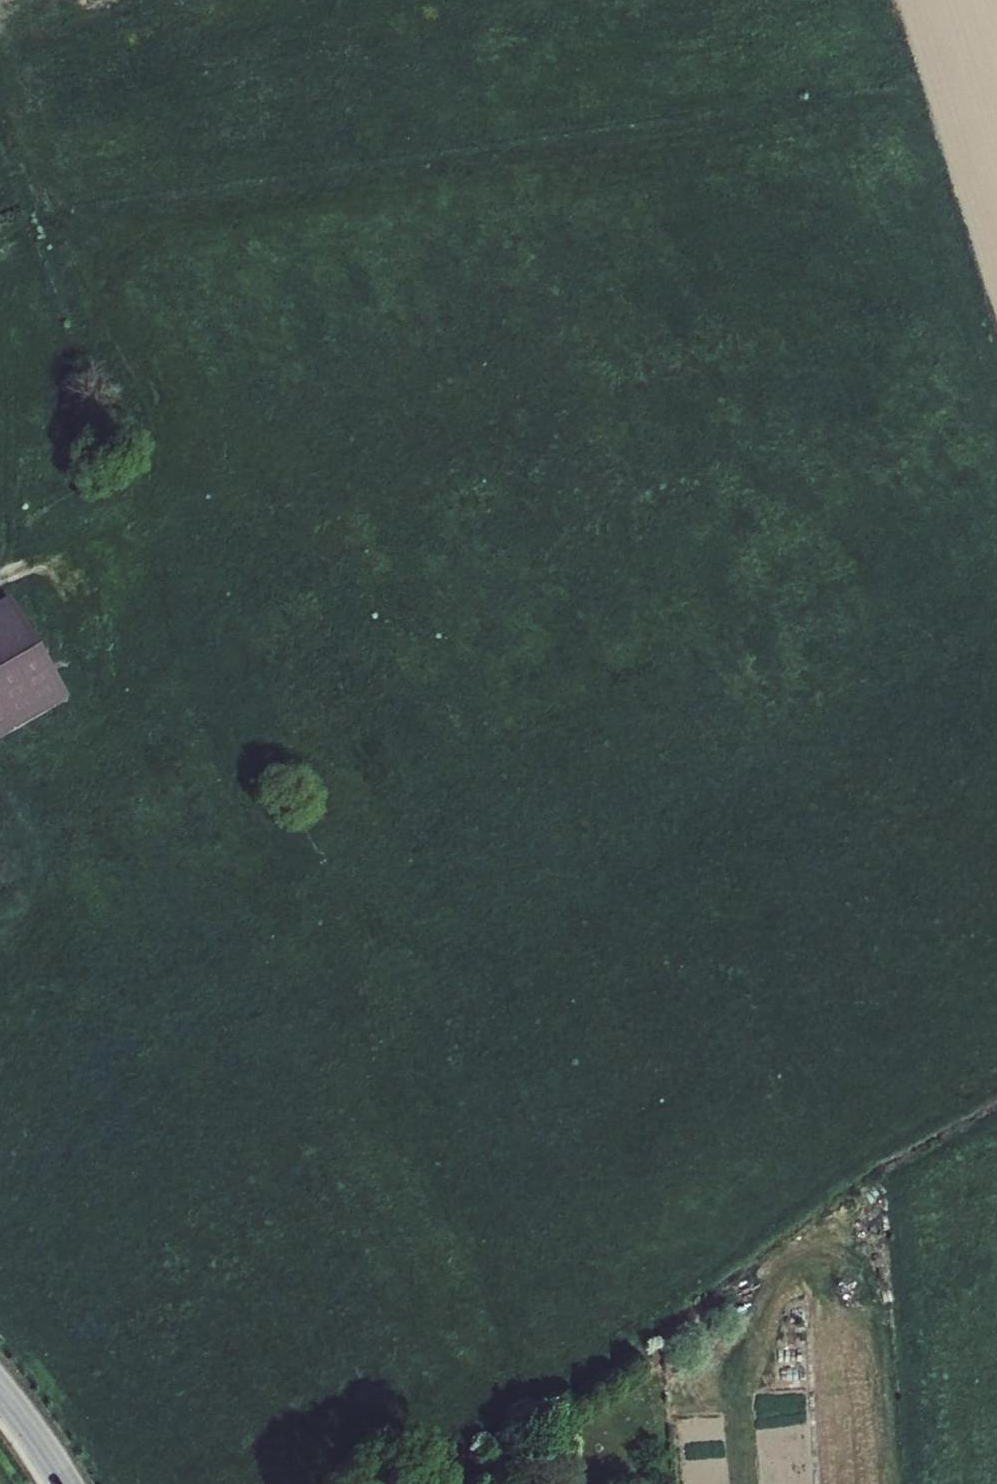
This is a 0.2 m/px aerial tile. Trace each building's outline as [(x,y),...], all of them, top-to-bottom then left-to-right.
[(0,616),(0,747),(69,710),(14,609),(0,616)]
